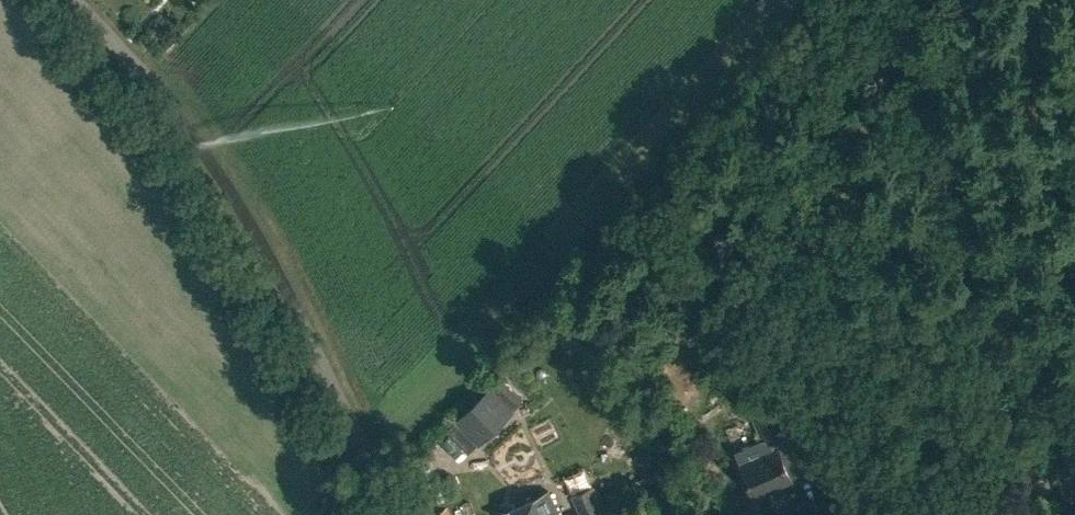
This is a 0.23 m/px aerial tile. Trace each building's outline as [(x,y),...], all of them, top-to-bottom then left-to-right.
[(448,429),(470,452),(526,400),(504,377),(448,429)] [(742,464),(755,494),(790,479),(778,450),(777,450),(773,440),(785,435),(774,409),(753,417),(763,444),(766,443),(770,453),(742,464)] [(573,494),(582,514),(609,514),(596,484),(573,494)] [(550,490),(499,513),(500,514),(562,514),(550,490)] [(440,514),(454,514),(450,505),(438,511),(440,514)]
